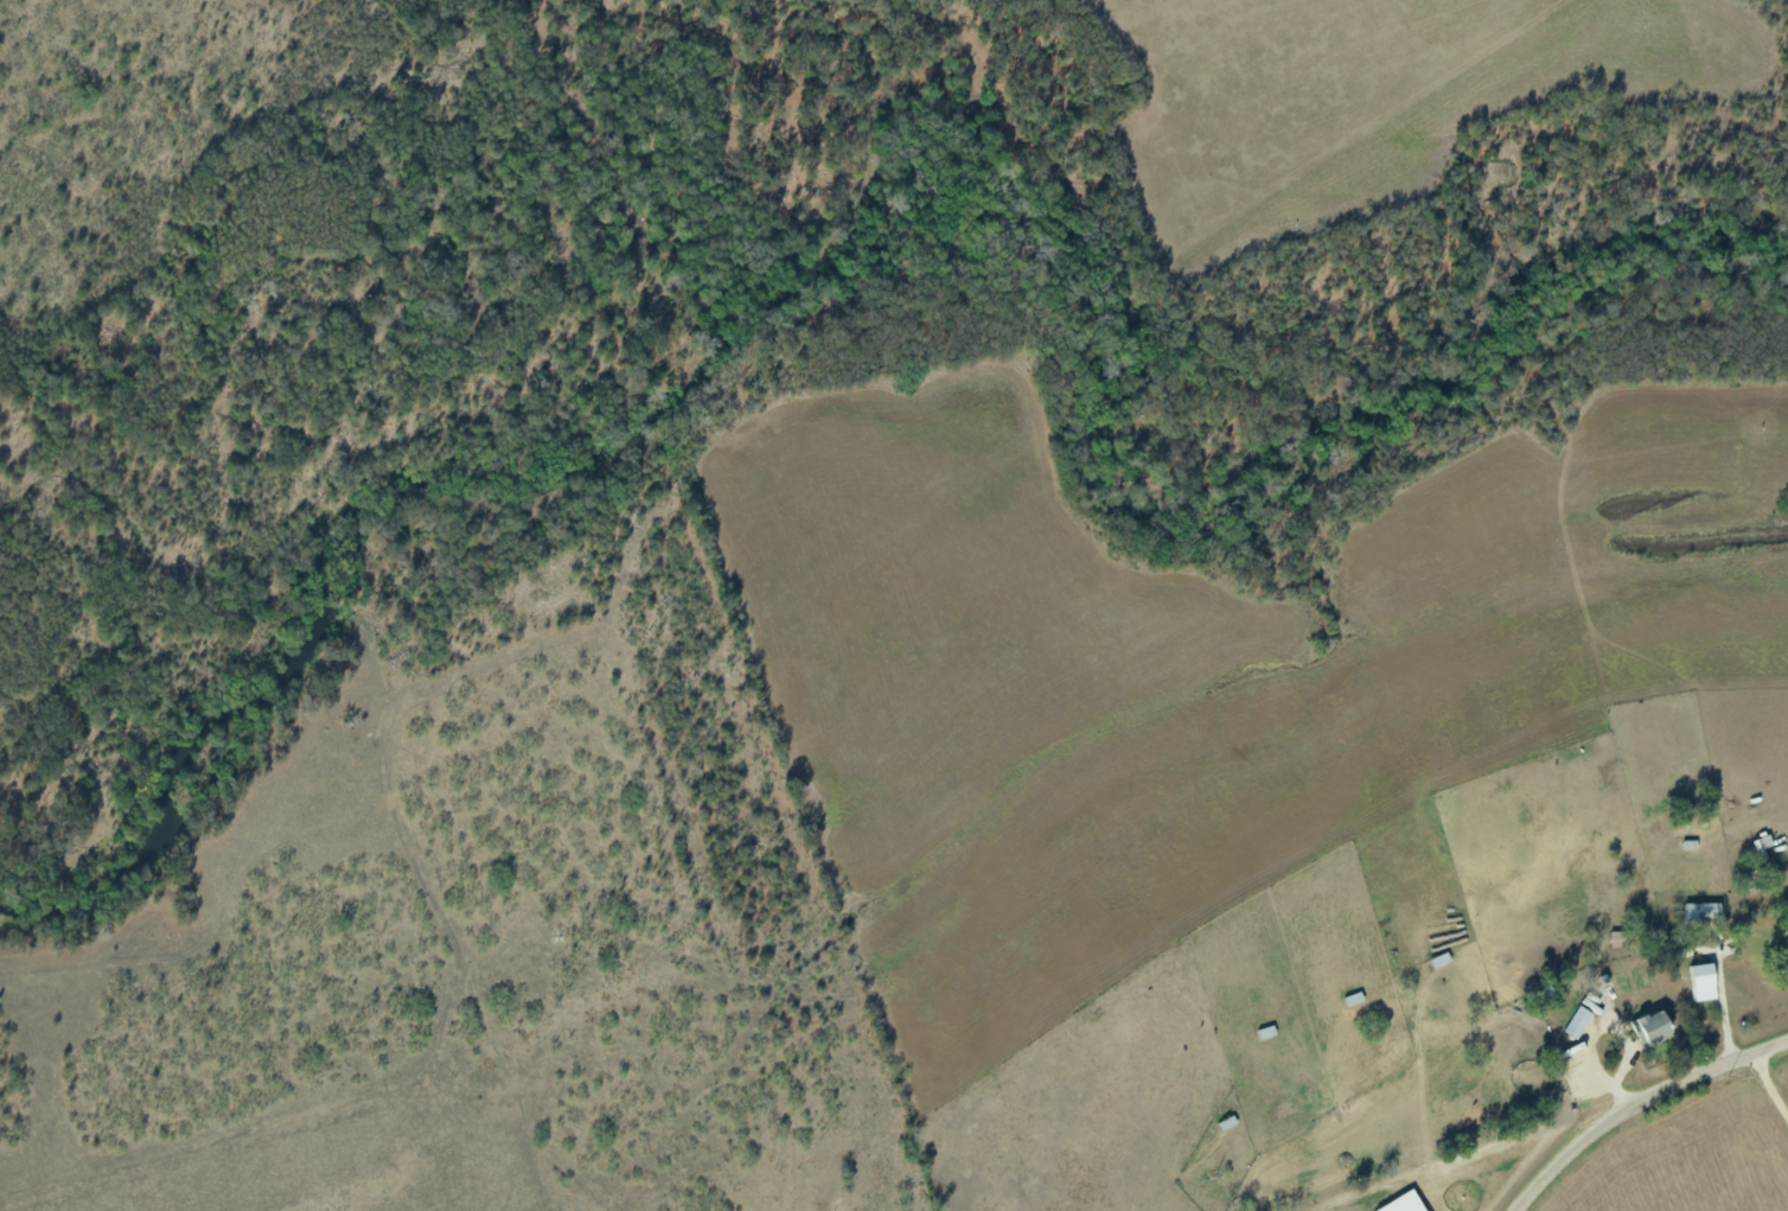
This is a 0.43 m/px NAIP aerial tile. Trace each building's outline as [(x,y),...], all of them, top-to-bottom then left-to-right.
[(1685,903),(1685,918),(1721,919),(1721,903),(1685,903)] [(1564,1031),(1577,1039),(1593,1014),(1580,1005),(1564,1031)] [(1673,1034),(1662,1009),(1632,1022),(1642,1047),(1673,1034)] [(1377,1210),(1427,1210),(1414,1189),(1376,1210),(1377,1210)]
